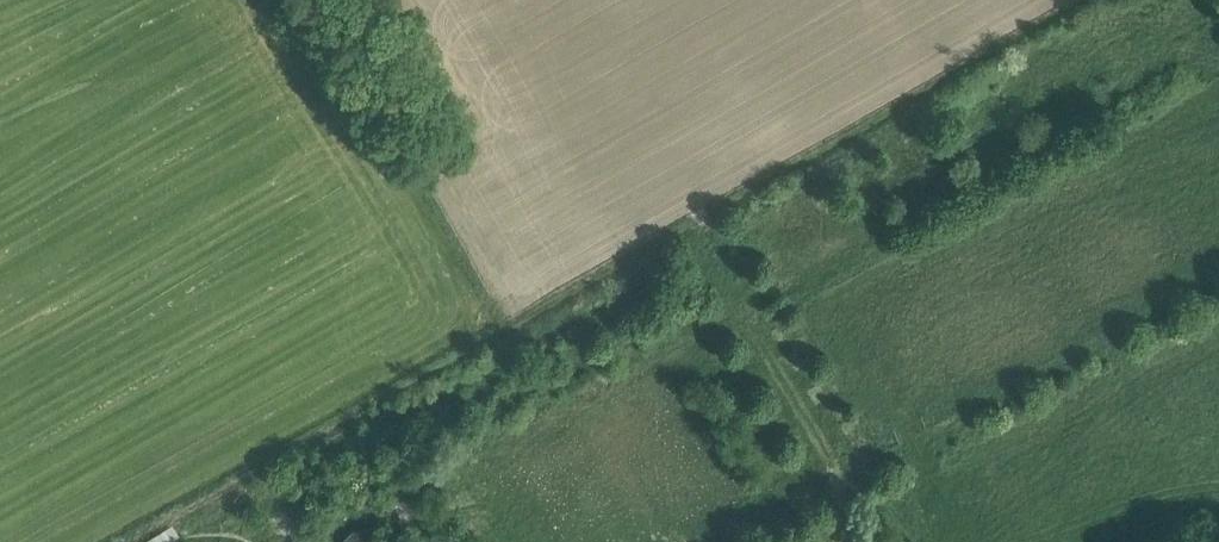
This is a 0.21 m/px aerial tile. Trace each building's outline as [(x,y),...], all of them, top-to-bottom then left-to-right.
[(925,138),(901,147),(905,157),(929,148),(925,138)] [(808,342),(794,351),(804,368),(818,359),(808,342)] [(363,523),(338,541),(377,541),(363,523)] [(823,532),(803,541),(828,541),(823,532)]
